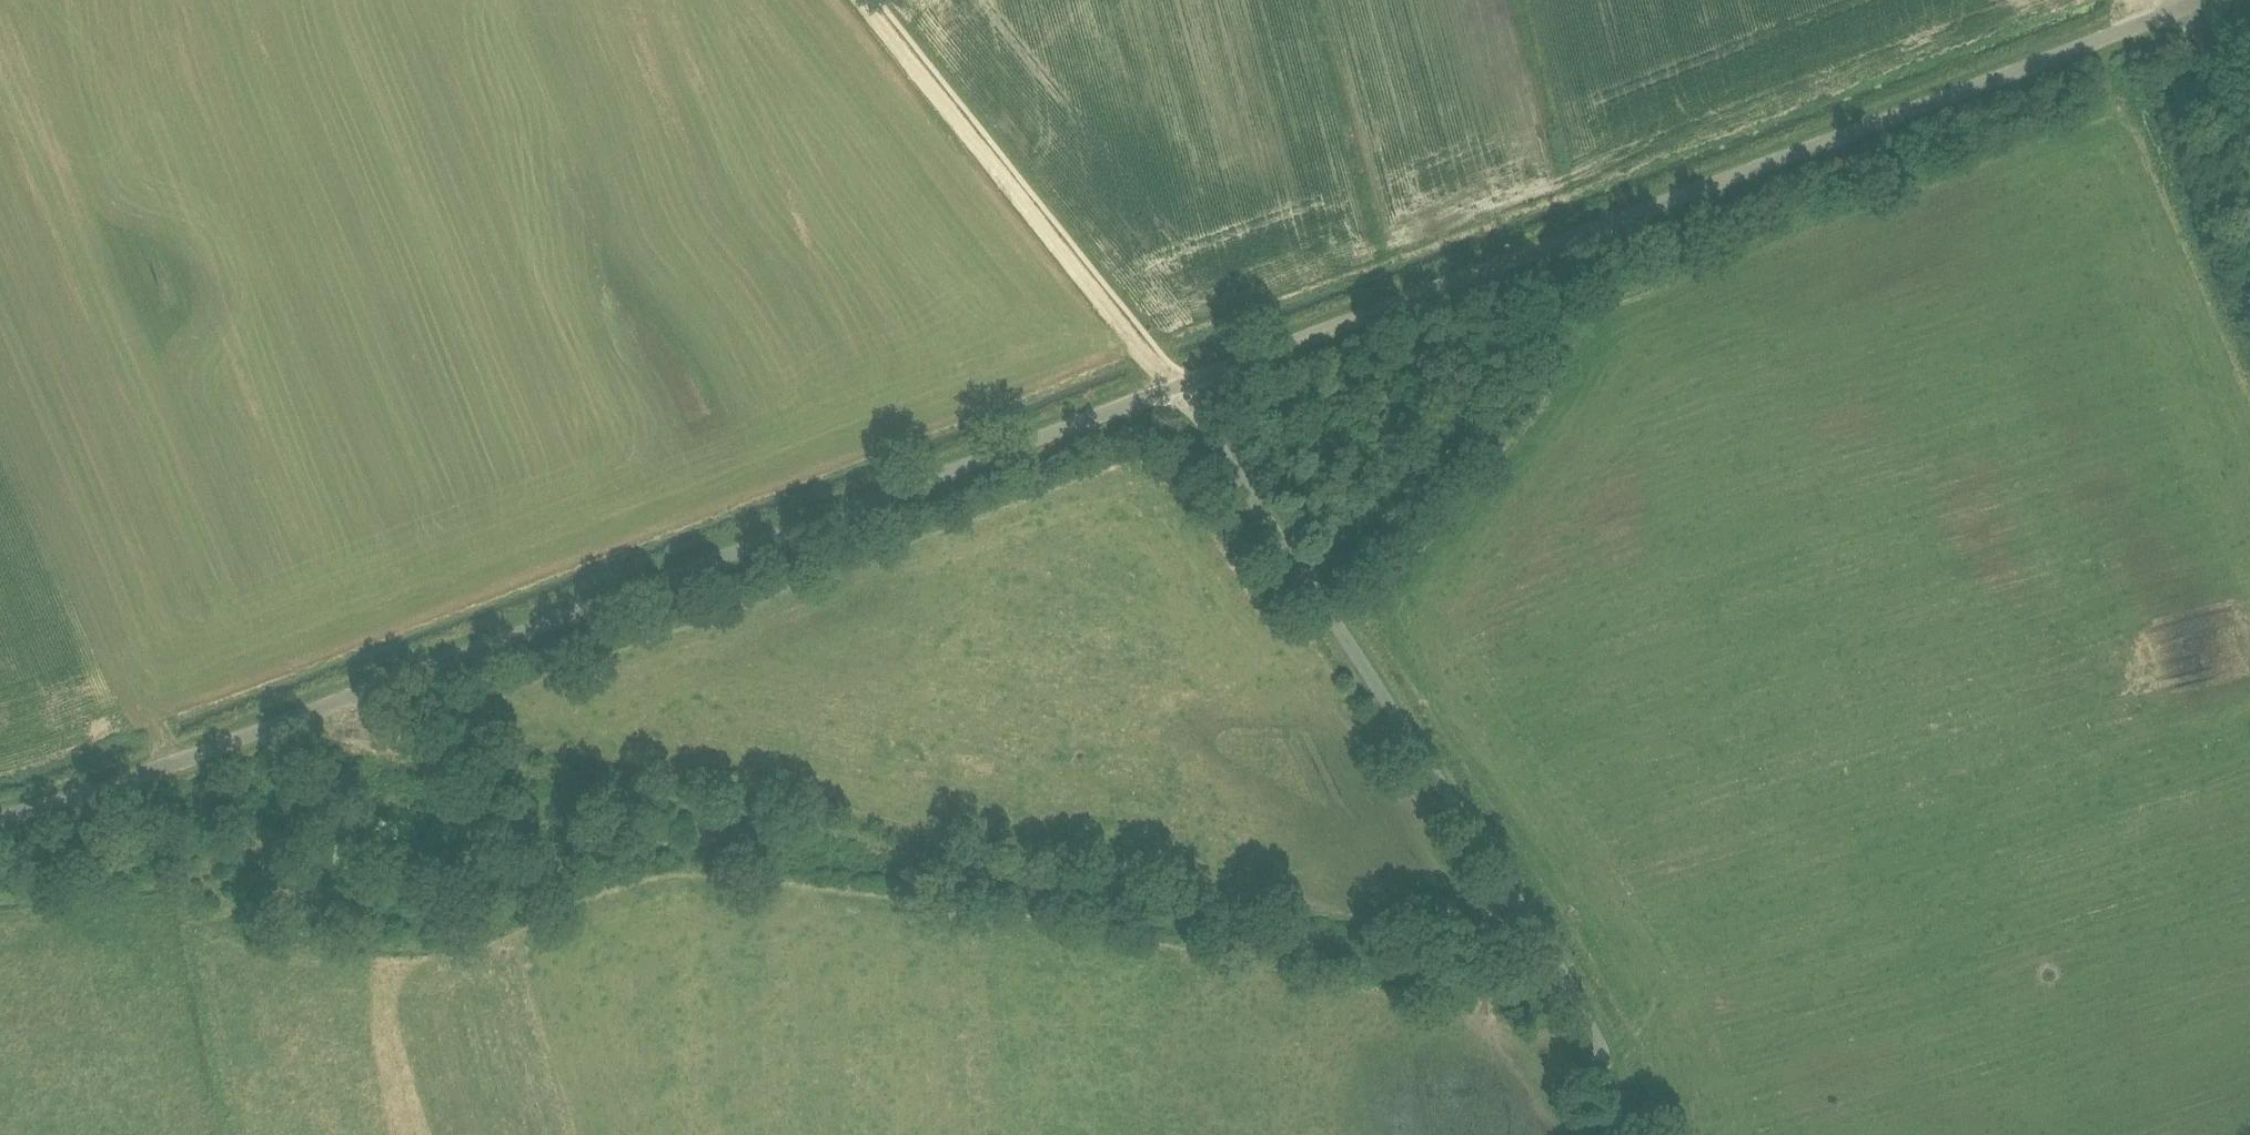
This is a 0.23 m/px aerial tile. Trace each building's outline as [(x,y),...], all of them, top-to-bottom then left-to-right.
[(2188,120),(2194,118),(2191,110),(2185,112),(2188,120)]
